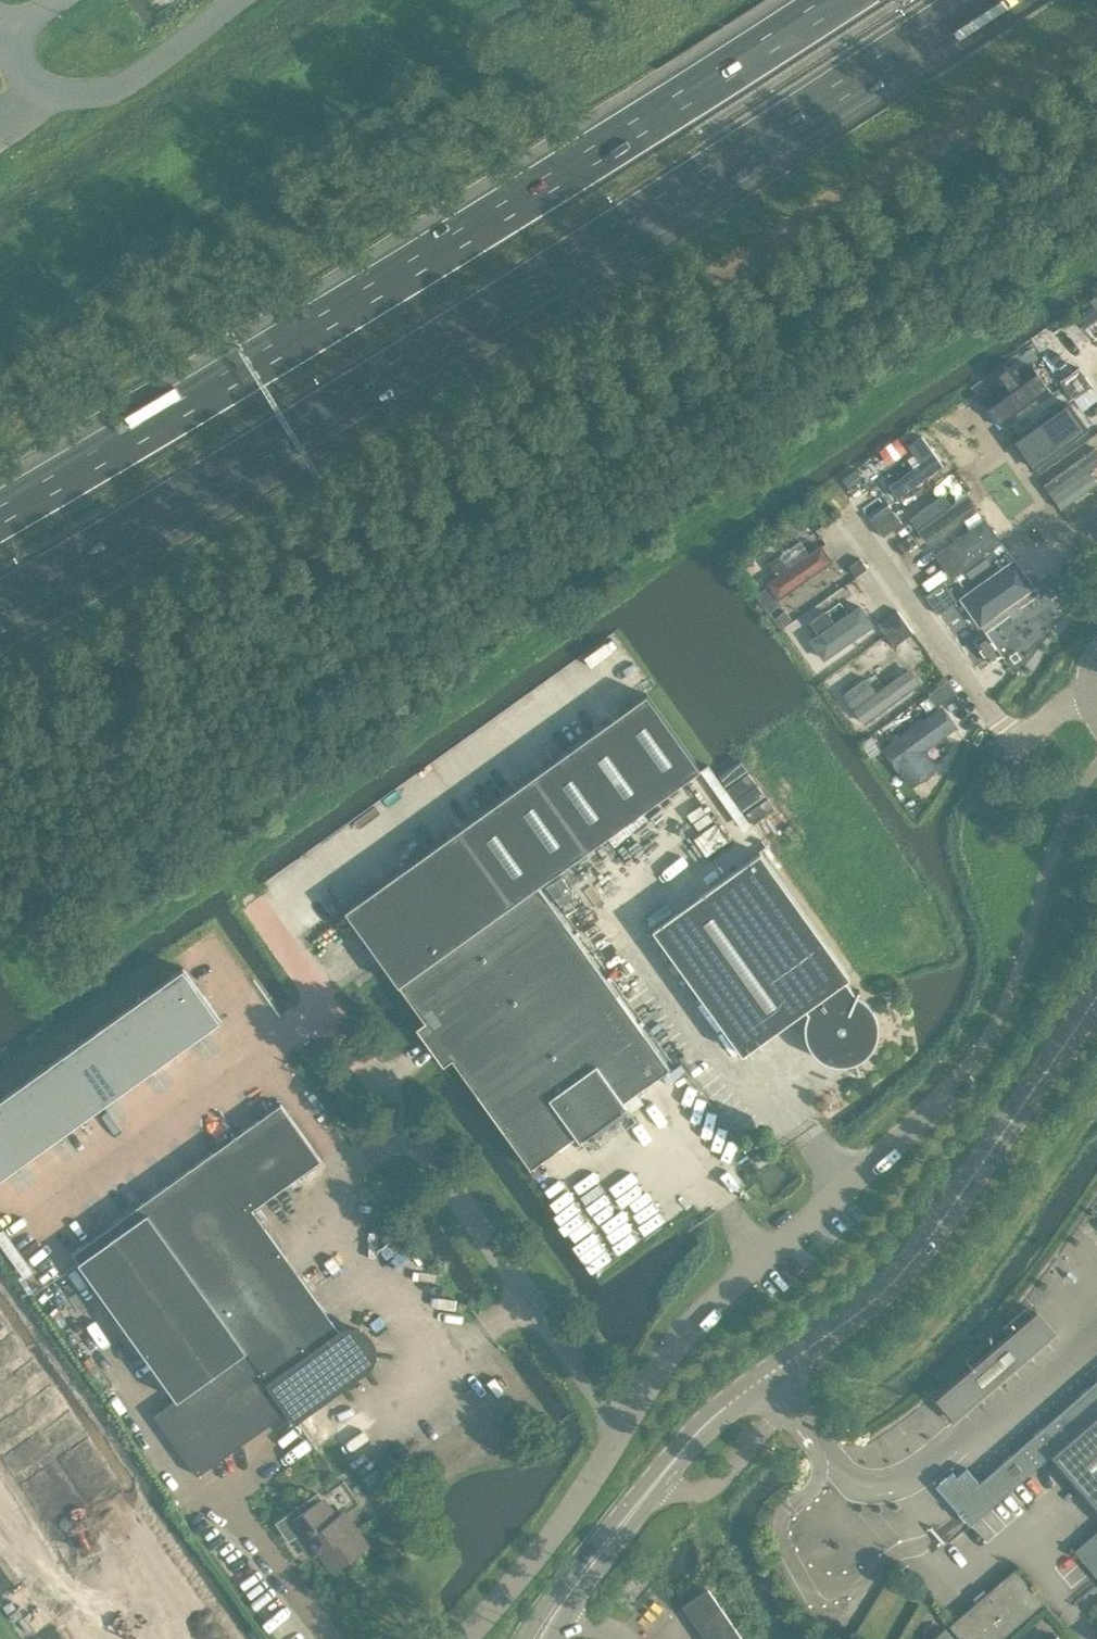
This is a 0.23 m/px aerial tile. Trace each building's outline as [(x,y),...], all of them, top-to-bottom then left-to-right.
[(1092,385),(1079,366),(1060,380),(1073,399),(1092,385)] [(1054,393),(1035,367),(986,404),(1005,429),(1054,393)] [(1085,432),(1067,407),(1014,445),(1032,470),(1085,432)] [(923,441),(881,472),(899,497),(942,467),(923,441)] [(1046,487),(1064,512),(1096,488),(1096,480),(1092,474),(1096,470),(1096,451),(1046,487)] [(959,488),(911,522),(925,540),(972,506),(959,488)] [(889,503),(870,517),(876,526),(883,535),(902,522),(895,513),(889,504),(889,503)] [(1077,522),(1091,541),(1096,537),(1096,508),(1077,522)] [(983,517),(934,552),(950,575),(999,540),(983,517)] [(823,550),(770,586),(783,605),(836,569),(823,550)] [(849,566),(856,575),(867,567),(861,557),(849,566)] [(1008,559),(958,593),(984,631),(1034,596),(1008,559)] [(939,613),(958,600),(944,581),(925,595),(939,613)] [(861,609),(806,647),(821,668),(875,630),(861,609)] [(878,623),(894,645),(913,632),(905,620),(897,609),(878,623)] [(987,633),(976,641),(990,661),(1001,653),(987,633)] [(899,660),(853,692),(862,706),(908,674),(899,660)] [(937,705),(956,692),(947,680),(928,693),(937,705)] [(384,882),(346,910),(389,970),(399,984),(538,884),(701,767),(648,694),(609,721),(571,748),(535,775),(533,775),(496,802),(458,829),(421,856),(384,882)] [(946,709),(885,753),(911,791),(940,770),(928,754),(961,730),(946,709)] [(653,928),(743,1053),(807,1007),(811,1012),(809,1015),(808,1021),(807,1027),(808,1033),(809,1039),(812,1045),(815,1050),(820,1054),(825,1058),(830,1060),(836,1062),(842,1062),(848,1062),(854,1060),(860,1058),(865,1054),(869,1050),(872,1045),(875,1039),(877,1033),(877,1027),(877,1021),(875,1015),(872,1010),(869,1005),(865,1000),(860,997),(857,996),(860,989),(859,989),(856,995),(845,980),(850,976),(761,851),(653,928)] [(538,884),(399,984),(531,1167),(670,1067),(538,884)] [(0,1098),(0,1179),(222,1020),(184,966),(0,1098)] [(341,1331),(253,1208),(322,1159),(288,1111),(148,1211),(290,1409),(296,1418),(366,1367),(368,1366),(369,1365),(372,1361),(373,1360),(373,1358),(374,1356),(374,1354),(375,1352),(375,1350),(375,1348),(375,1346),(374,1344),(374,1343),(373,1341),(372,1339),(371,1337),(370,1336),(369,1334),(367,1333),(366,1332),(364,1331),(362,1330),(361,1329),(357,1328),(353,1327),(349,1328),(347,1328),(345,1329),(343,1330),(341,1331)] [(198,1474),(290,1409),(148,1211),(79,1259),(178,1398),(155,1414),(198,1474)] [(49,1537),(128,1480),(0,1301),(0,1468),(49,1537)] [(937,1397),(955,1418),(1055,1332),(1037,1311),(1034,1314),(1027,1305),(1004,1325),(1012,1333),(937,1397)] [(939,1488),(970,1524),(1096,1415),(1096,1378),(978,1480),(967,1467),(957,1475),(952,1471),(936,1485),(939,1488)] [(1053,1453),(1096,1504),(1096,1415),(1053,1453)] [(342,1511),(335,1516),(317,1492),(276,1521),(289,1540),(298,1533),(309,1548),(316,1543),(333,1566),(365,1543),(342,1511)] [(1075,1549),(1096,1576),(1096,1530),(1075,1549)] [(962,1638),(1001,1638),(1043,1602),(1015,1570),(951,1626),(962,1638)] [(122,1638),(242,1638),(202,1582),(122,1638)] [(708,1587),(683,1605),(707,1638),(744,1638),(708,1587)] [(946,1628),(933,1638),(955,1638),(946,1628)]
